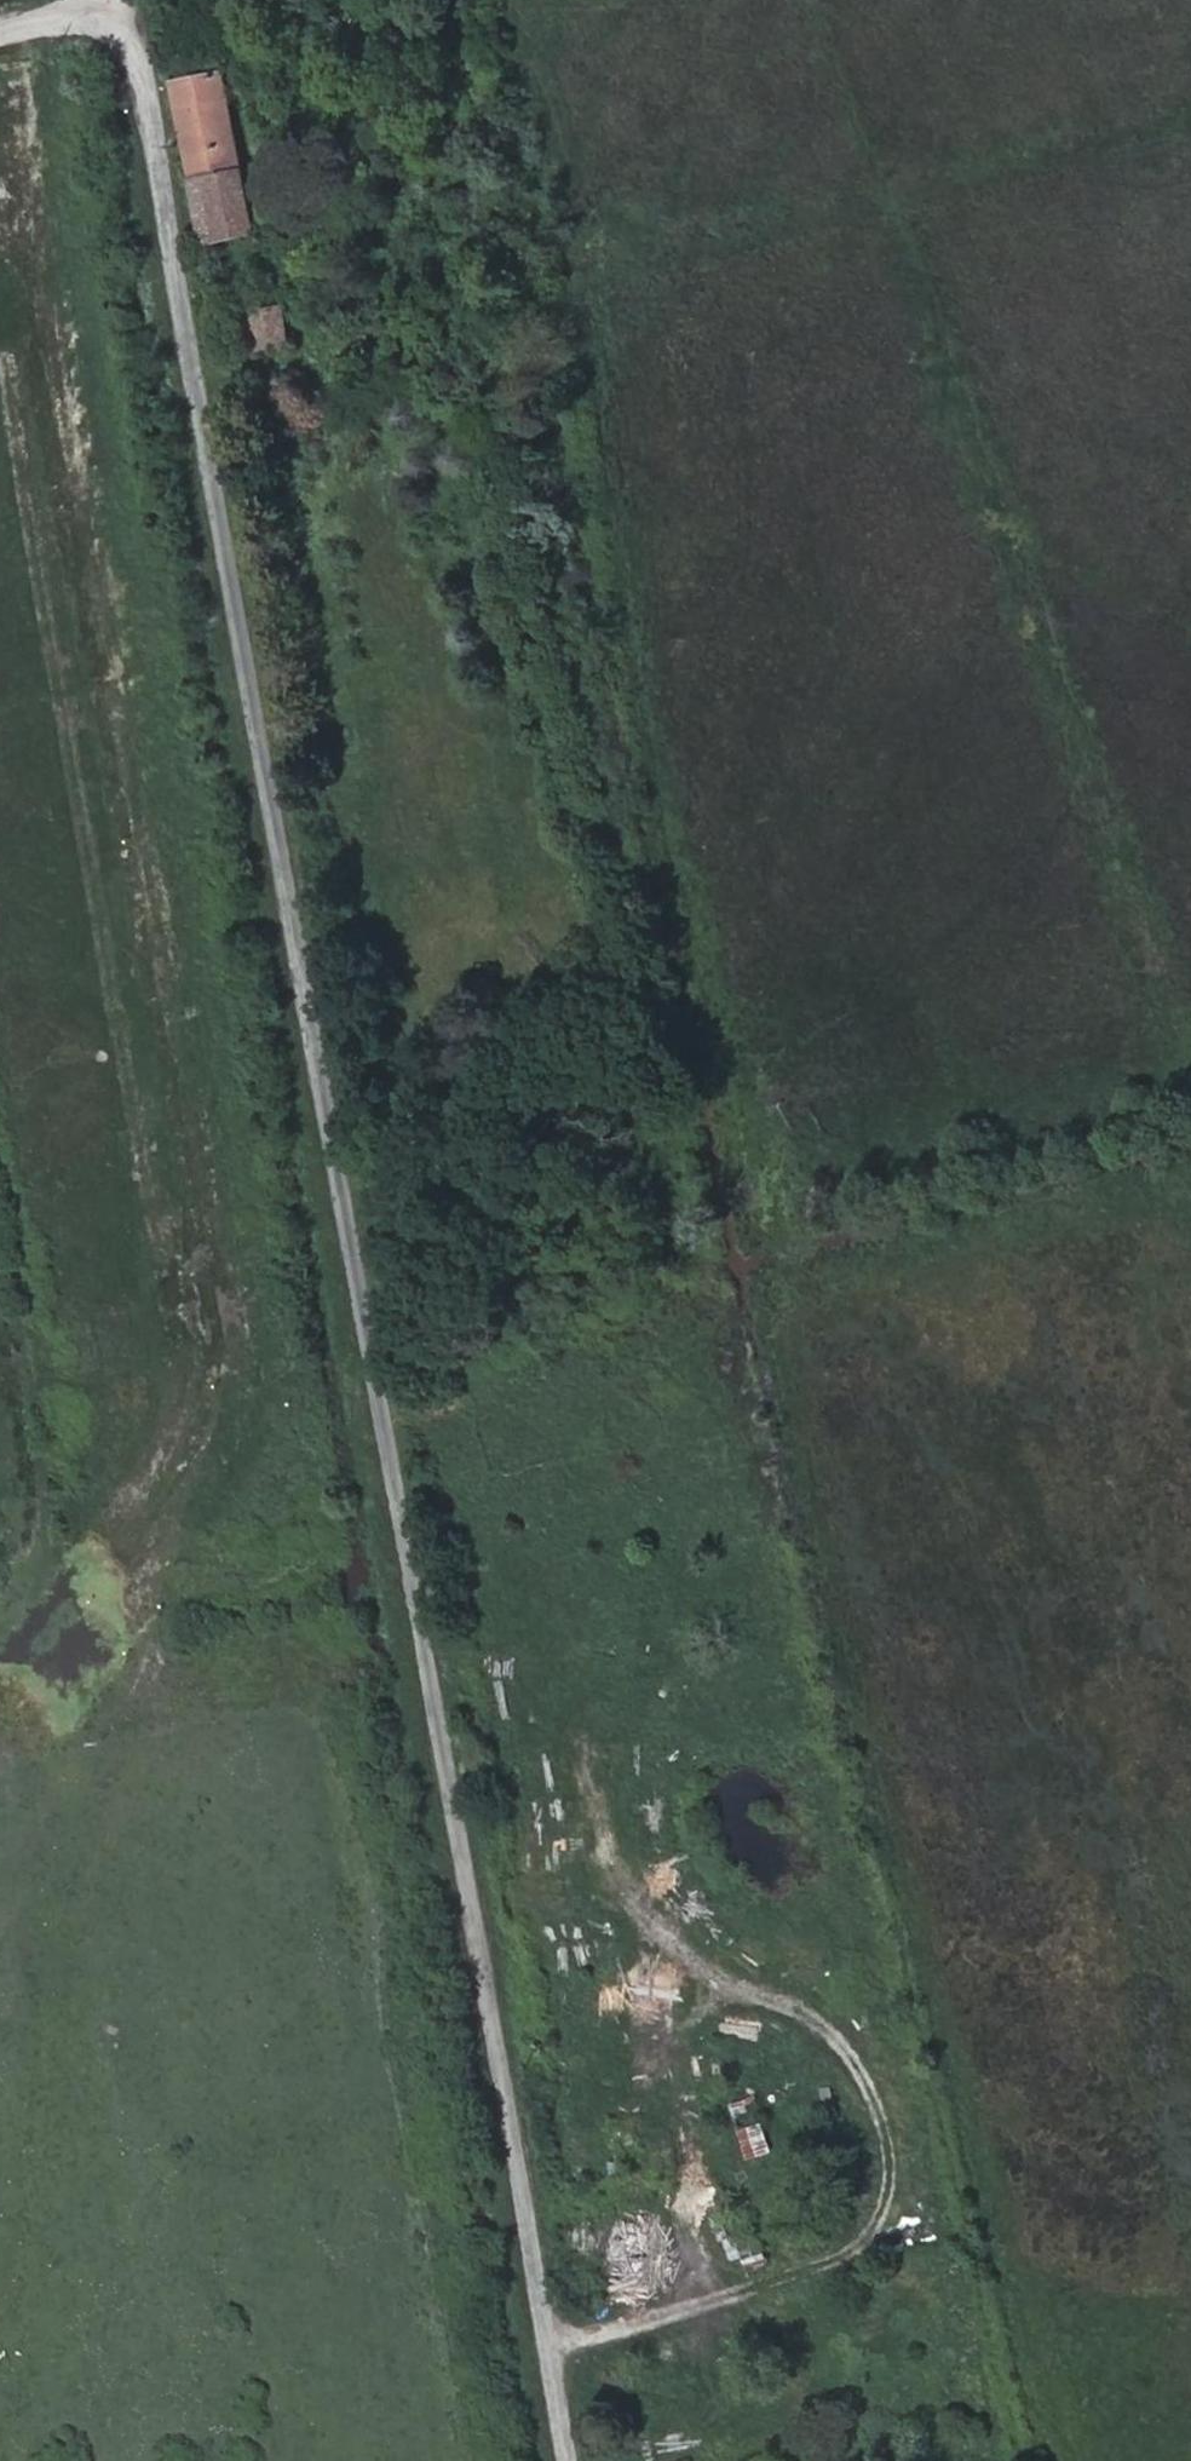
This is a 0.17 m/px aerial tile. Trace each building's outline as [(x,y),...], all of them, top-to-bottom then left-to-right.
[(260,227),(231,65),(177,77),(206,240),(260,227)] [(286,332),(278,299),(239,307),(246,341),(286,332)] [(741,2158),(768,2154),(757,2095),(730,2100),(741,2158)] [(761,2262),(760,2238),(725,2240),(727,2264),(761,2262)]
